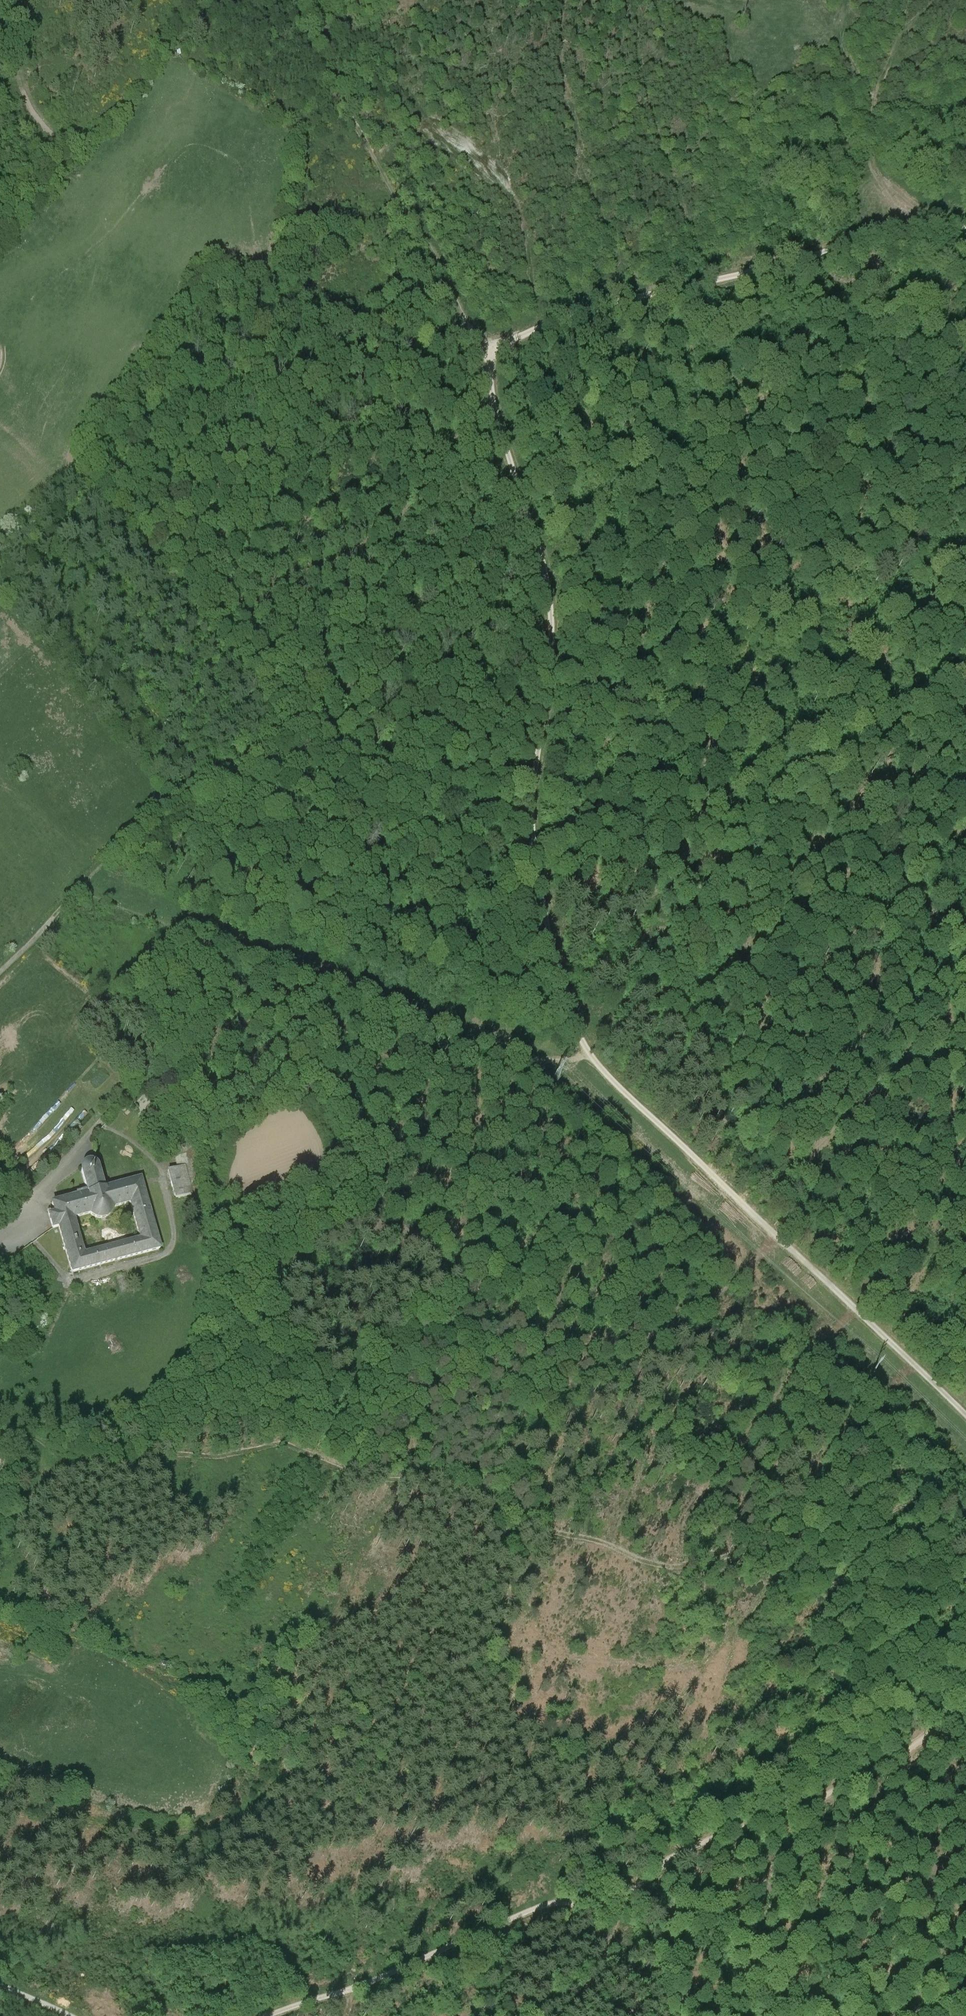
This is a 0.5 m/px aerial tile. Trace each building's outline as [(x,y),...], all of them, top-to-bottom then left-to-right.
[(79,1168),(78,1172),(78,1176),(84,1196),(49,1205),(51,1216),(46,1218),(50,1234),(57,1232),(70,1278),(162,1251),(140,1180),(103,1191),(98,1171),(96,1167),(94,1165),(91,1163),(88,1163),(84,1163),(81,1165),(79,1168)] [(166,1175),(174,1203),(193,1198),(185,1169),(166,1175)]
